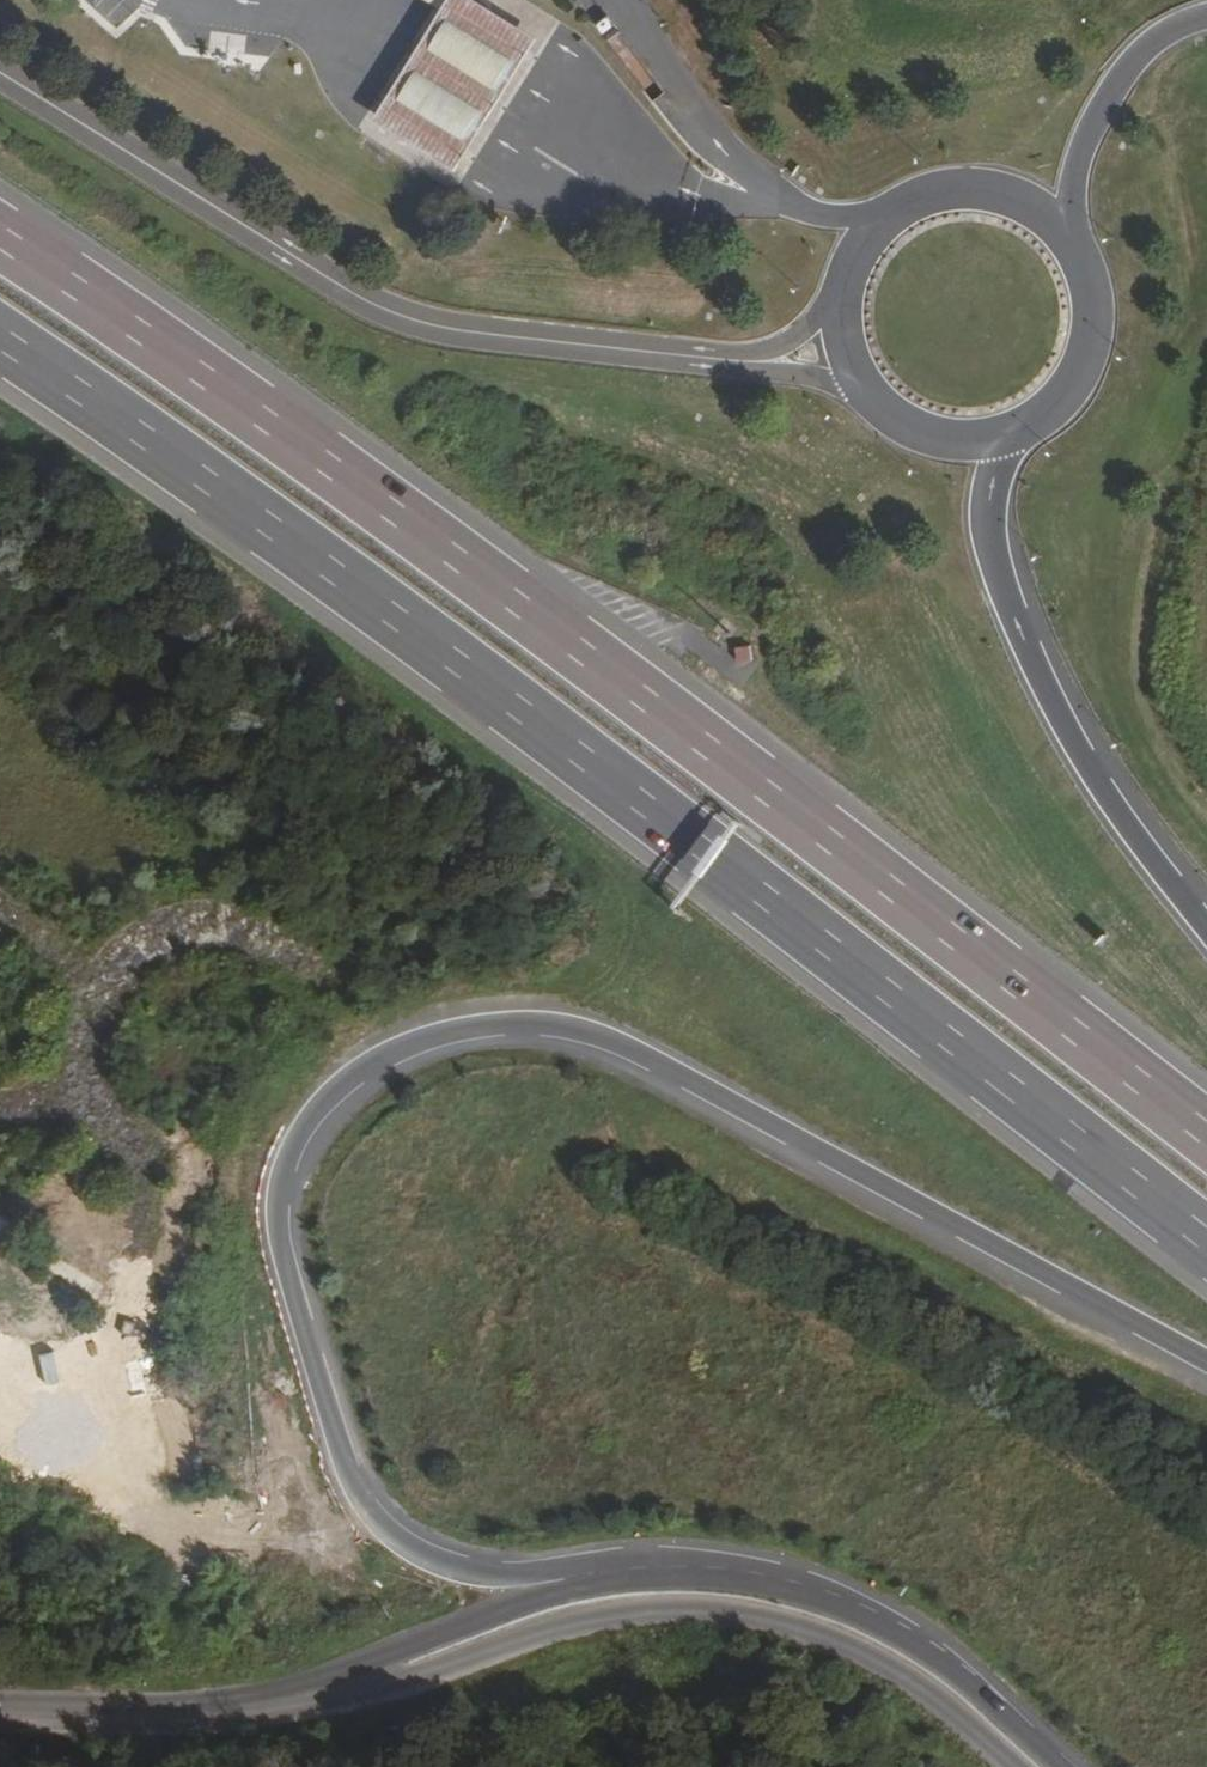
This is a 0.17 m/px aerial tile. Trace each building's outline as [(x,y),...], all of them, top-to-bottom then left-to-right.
[(481,0),(450,0),(417,53),(377,118),(457,168),(498,102),(540,36),(481,0)] [(756,662),(753,646),(739,648),(742,664),(756,662)]
